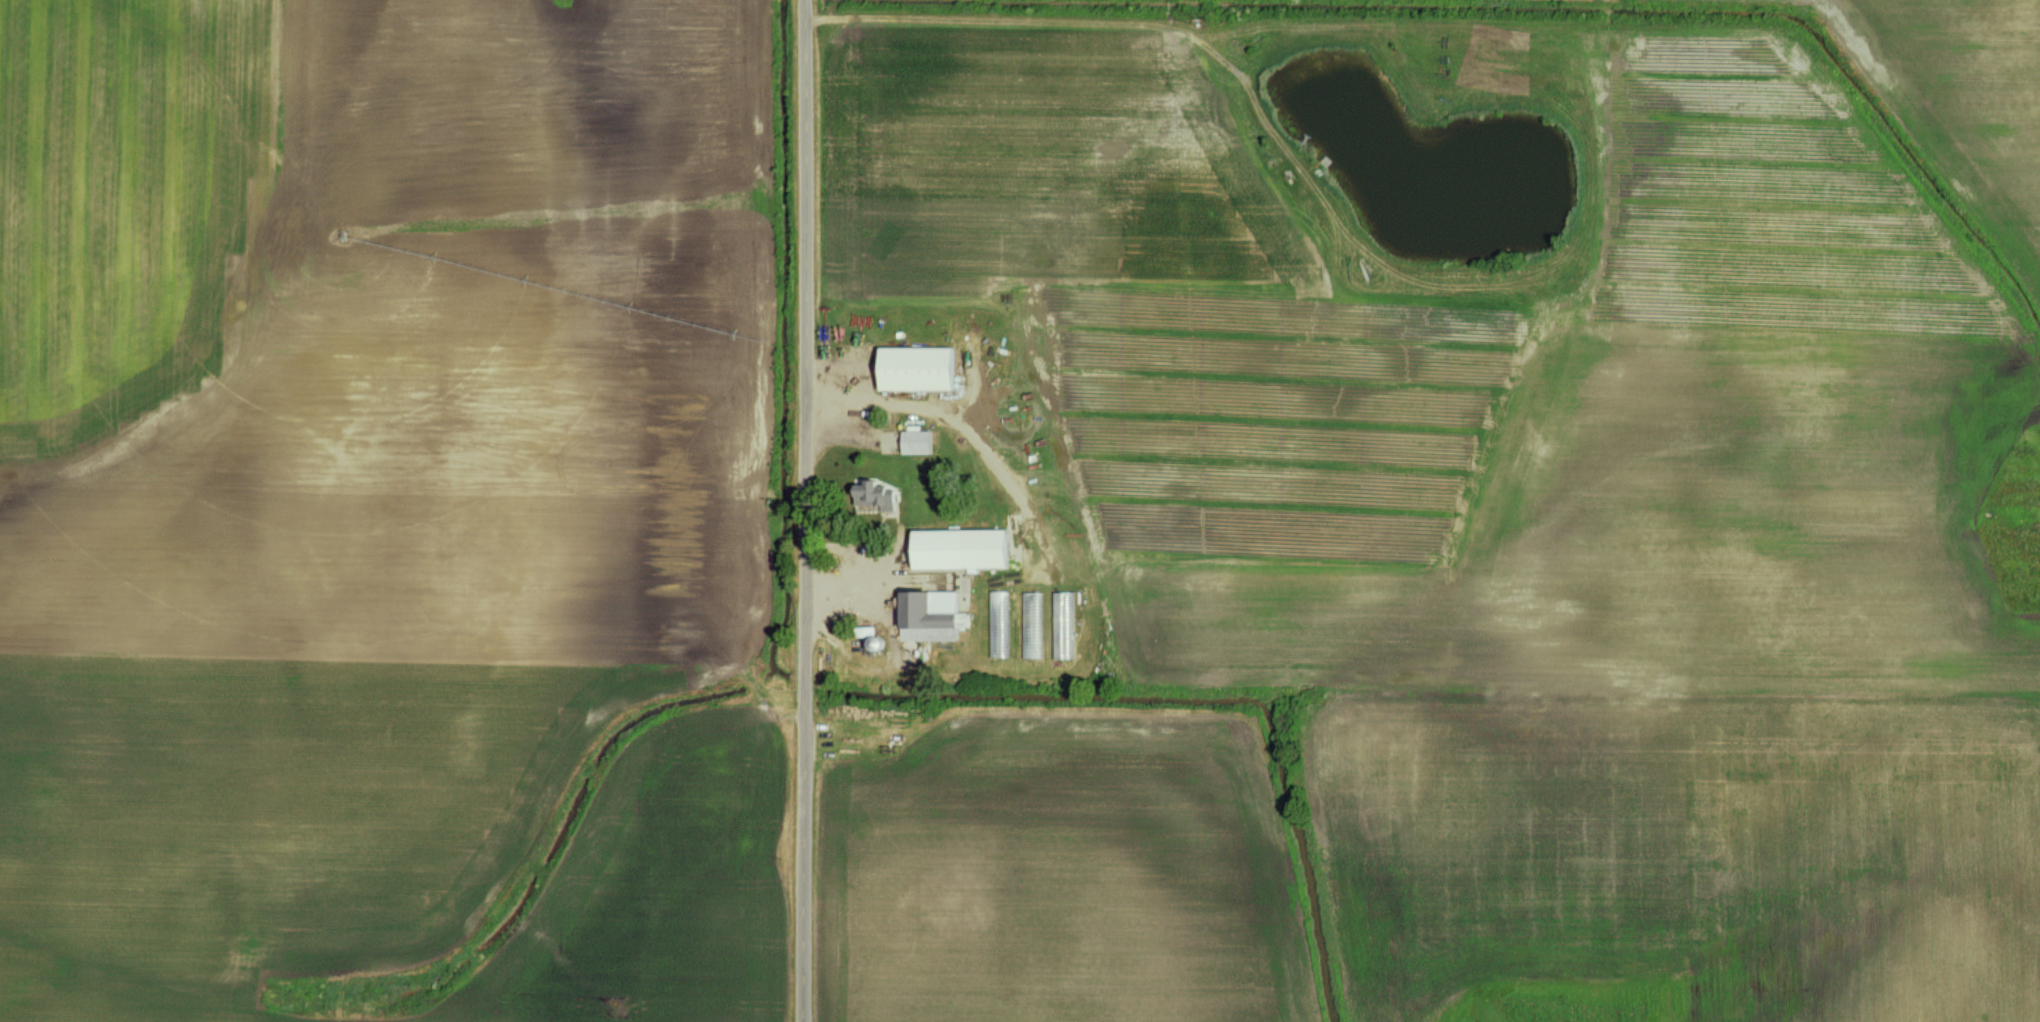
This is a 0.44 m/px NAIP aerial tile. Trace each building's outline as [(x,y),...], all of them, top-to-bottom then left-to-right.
[(881,390),(955,389),(955,347),(881,347),(881,390)] [(903,453),(930,453),(931,431),(903,430),(903,453)] [(894,510),(894,490),(886,489),(886,483),(855,483),(855,504),(880,504),(880,510),(894,510)] [(914,530),(914,569),(968,567),(968,573),(978,573),(978,567),(1008,567),(1008,529),(914,530)] [(958,591),(918,592),(918,602),(901,602),(902,641),(958,640),(958,591)] [(1048,592),(1049,658),(1070,658),(1069,592),(1048,592)]
